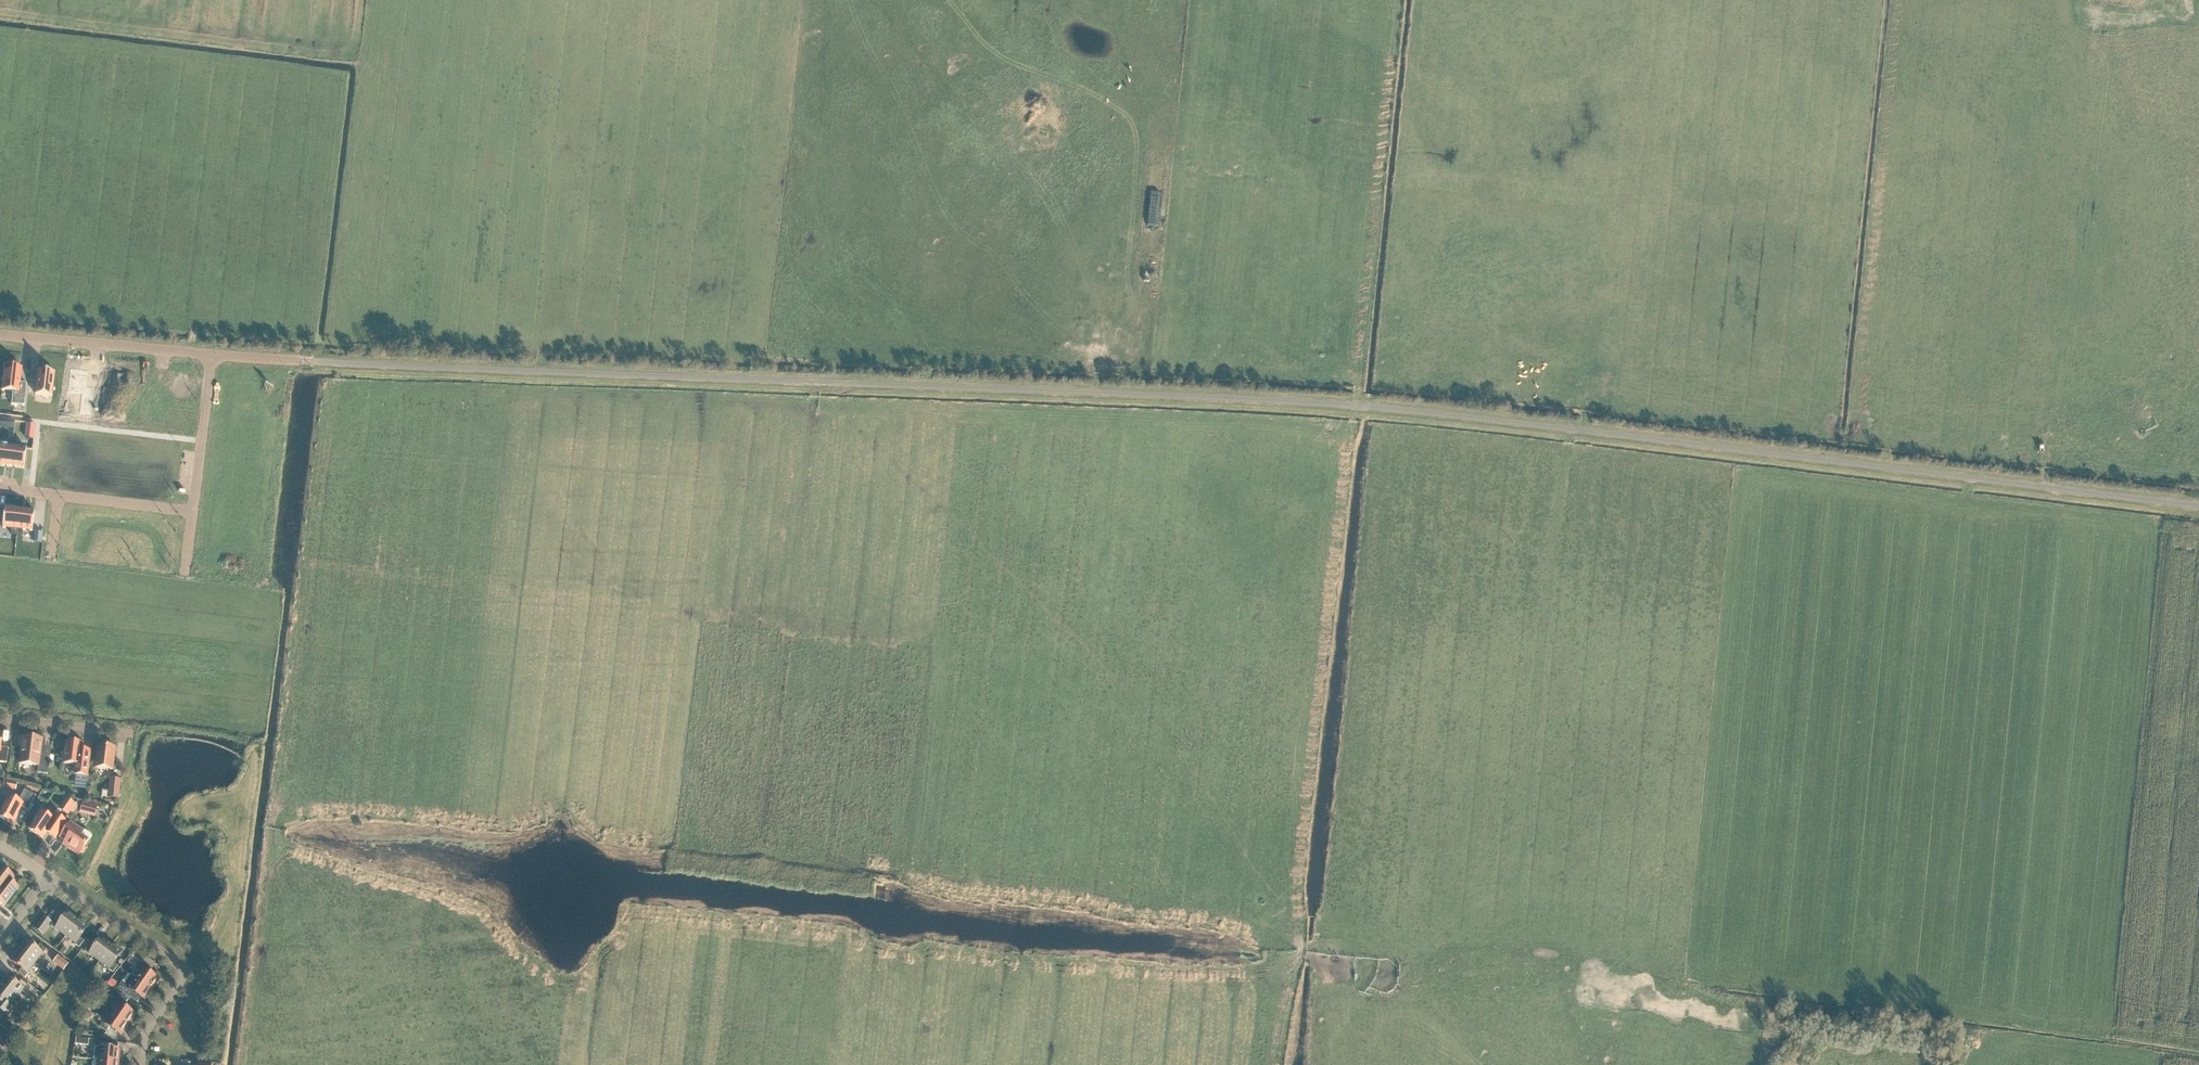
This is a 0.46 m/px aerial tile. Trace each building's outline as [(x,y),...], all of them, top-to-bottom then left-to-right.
[(1148,209),(1148,231),(1158,231),(1158,209),(1148,209)] [(5,367),(2,392),(13,393),(11,406),(24,407),(27,385),(20,384),(22,369),(5,367)] [(69,369),(67,393),(81,395),(79,414),(91,415),(94,388),(86,388),(88,371),(69,369)] [(38,371),(35,396),(52,397),(55,373),(38,371)] [(122,374),(104,372),(103,379),(98,378),(95,397),(102,398),(102,396),(119,398),(122,374)] [(14,430),(15,422),(1,420),(1,421),(0,428),(14,430)] [(28,424),(26,440),(34,440),(36,425),(28,424)] [(10,468),(13,442),(7,441),(6,447),(0,446),(0,467),(10,468)] [(13,442),(10,468),(24,470),(27,450),(17,449),(18,443),(13,442)] [(5,509),(3,529),(12,530),(12,536),(17,537),(20,511),(5,509)] [(20,511),(17,537),(22,537),(23,531),(32,532),(35,512),(20,511)] [(36,533),(35,543),(41,544),(43,533),(36,533)] [(0,735),(0,763),(7,764),(9,749),(1,748),(2,735),(0,735)] [(48,775),(50,758),(40,757),(42,740),(23,737),(23,738),(20,737),(19,747),(22,747),(20,765),(38,767),(37,774),(48,775)] [(61,753),(60,764),(75,766),(74,775),(76,775),(75,785),(86,786),(88,777),(89,763),(91,752),(83,751),(83,745),(66,743),(64,753),(61,753)] [(112,771),(115,749),(99,747),(96,769),(112,771)] [(119,800),(121,780),(109,779),(107,799),(119,800)] [(12,825),(21,808),(28,811),(35,796),(25,791),(19,802),(8,797),(0,813),(0,819),(12,825)] [(75,805),(66,799),(58,810),(68,816),(66,818),(69,821),(82,803),(78,800),(75,805)] [(83,803),(80,814),(88,816),(91,805),(83,803)] [(54,821),(41,812),(29,830),(42,839),(46,833),(55,839),(66,823),(57,816),(54,821)] [(84,832),(81,830),(70,823),(60,839),(65,842),(63,846),(79,856),(81,853),(83,853),(86,850),(85,848),(92,837),(92,835),(85,831),(84,832)] [(2,905),(10,894),(16,886),(11,882),(14,878),(3,869),(0,873),(0,904),(2,905)] [(66,936),(78,920),(68,913),(60,923),(55,920),(50,927),(55,930),(56,929),(66,936)] [(51,922),(44,917),(35,929),(42,935),(51,922)] [(88,928),(78,920),(66,936),(76,943),(75,945),(79,948),(84,942),(80,938),(88,928)] [(100,961),(111,946),(101,938),(94,949),(89,945),(84,952),(89,956),(90,954),(100,961)] [(19,952),(34,963),(42,954),(43,955),(47,950),(40,945),(37,950),(27,942),(19,952)] [(121,953),(111,946),(100,961),(110,969),(108,970),(113,974),(117,968),(118,967),(114,964),(121,953)] [(66,950),(62,947),(58,952),(62,955),(66,950)] [(136,951),(132,957),(138,961),(143,964),(143,963),(147,958),(136,951)] [(34,963),(19,952),(11,962),(22,969),(18,974),(25,979),(28,974),(27,973),(34,963)] [(58,956),(53,963),(63,971),(69,964),(58,956)] [(121,969),(130,975),(134,969),(126,962),(121,969)] [(151,990),(158,980),(147,973),(151,968),(144,963),(141,968),(142,969),(135,979),(151,990)] [(0,987),(0,988),(15,999),(22,989),(24,991),(22,993),(26,996),(31,989),(21,981),(18,985),(7,977),(0,987)] [(44,993),(50,987),(39,977),(33,984),(44,993)] [(123,982),(118,990),(137,1003),(141,998),(144,1001),(151,990),(135,979),(130,987),(123,982)] [(6,1015),(9,1017),(14,1010),(11,1008),(9,1010),(7,1009),(15,999),(0,988),(0,1010),(6,1015)] [(112,1014),(127,1025),(134,1015),(124,1007),(127,1003),(120,998),(117,1003),(119,1004),(112,1014)] [(105,1012),(99,1020),(103,1023),(100,1028),(107,1033),(110,1028),(120,1035),(127,1025),(112,1014),(111,1016),(105,1012)] [(25,1022),(19,1019),(15,1024),(20,1028),(25,1022)] [(98,1043),(98,1048),(95,1048),(94,1060),(99,1060),(99,1061),(118,1063),(119,1050),(106,1049),(107,1044),(98,1043)]
